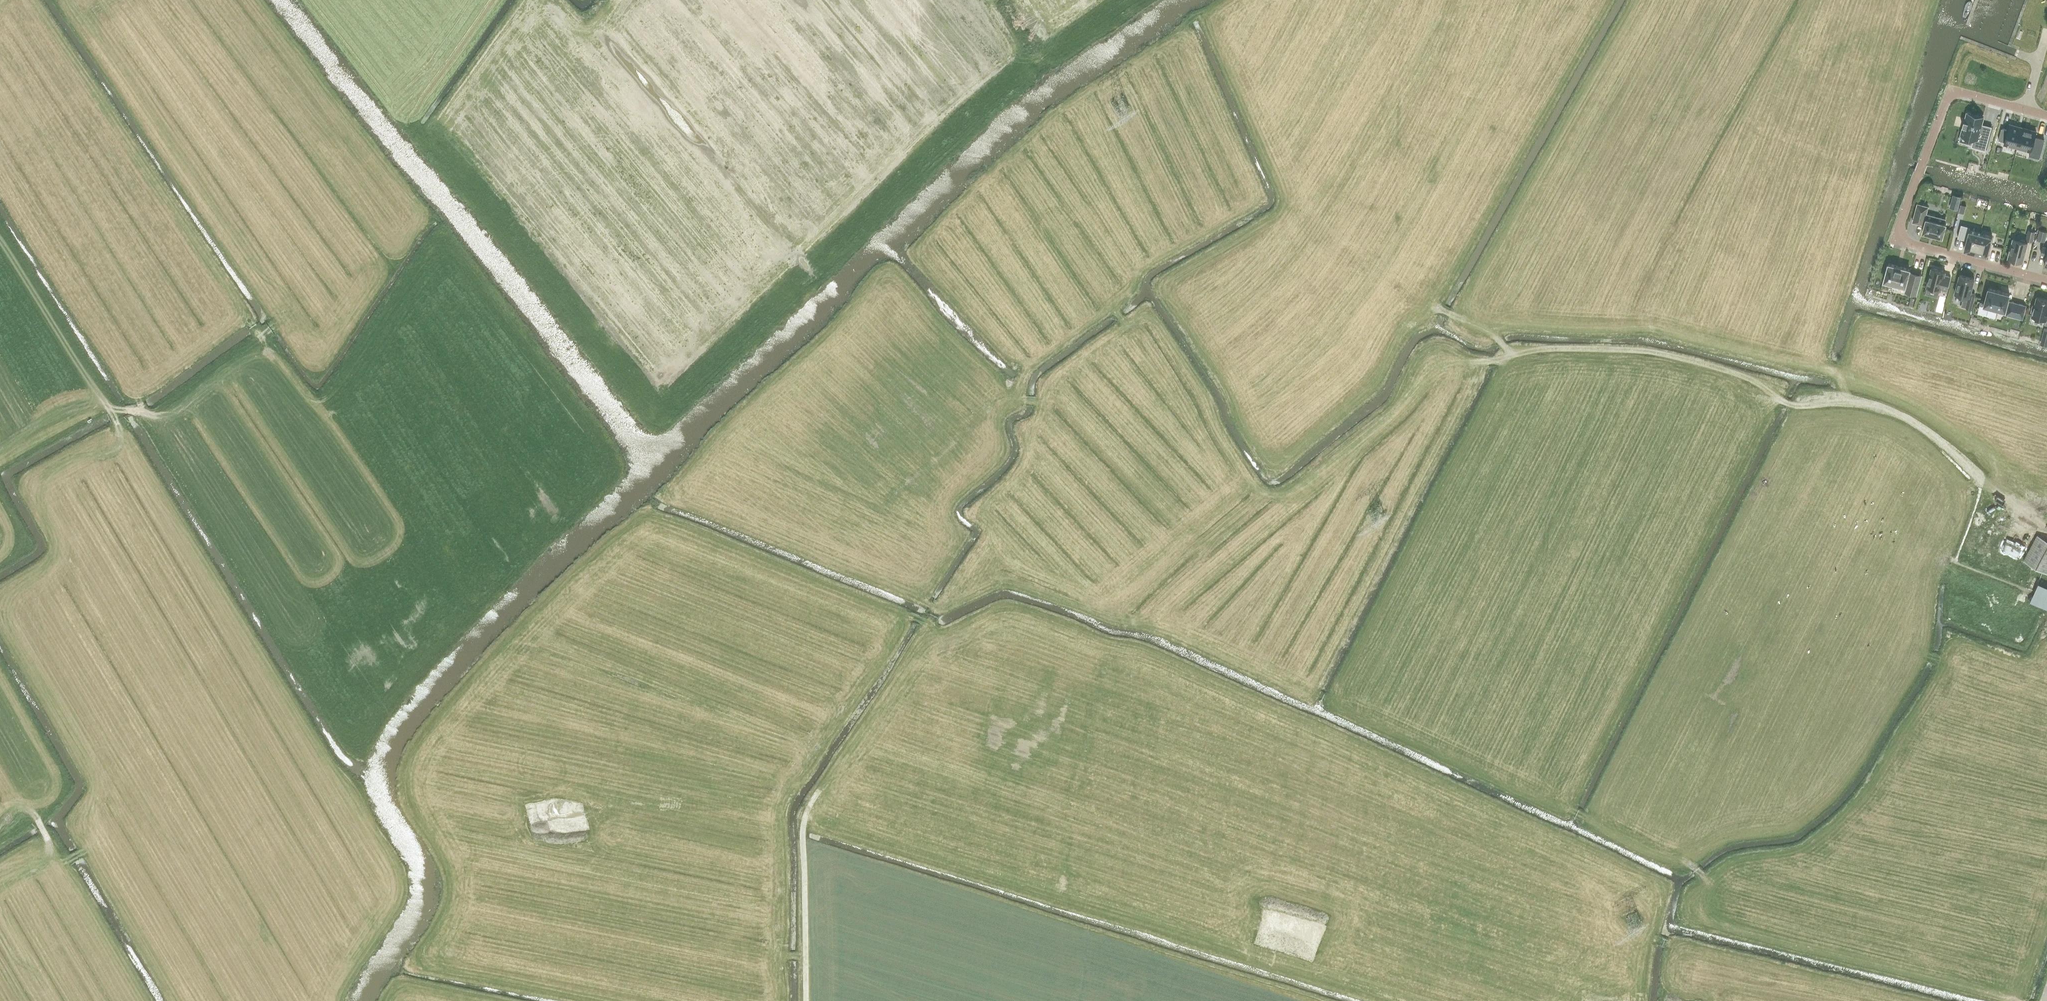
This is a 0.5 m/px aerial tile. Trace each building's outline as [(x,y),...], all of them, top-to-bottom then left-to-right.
[(1983,117),(1968,113),(1966,121),(1964,121),(1963,126),(1964,126),(1961,140),(1973,143),(1970,151),(1984,155),(1992,128),(1981,125),(1983,117)] [(2019,148),(2024,128),(2020,127),(2019,127),(2011,124),(2008,136),(2002,134),(1998,146),(2005,148),(2006,144),(2019,148)] [(2038,132),(2024,128),(2019,148),(2032,151),(2038,132)] [(1953,194),(1950,207),(1958,210),(1961,197),(1953,194)] [(1942,237),(1946,224),(1925,218),(1928,207),(1917,204),(1913,222),(1924,225),(1922,232),(1942,237)] [(2046,232),(2039,229),(2036,238),(2044,240),(2046,232)] [(1976,253),(1981,233),(1969,230),(1964,250),(1976,253)] [(2026,240),(2033,242),(2035,232),(2028,230),(2026,240)] [(1981,233),(1976,253),(1987,256),(1992,236),(1981,233)] [(2023,262),(2028,243),(2013,239),(2008,258),(2023,262)] [(1896,266),(1888,264),(1884,281),(1906,287),(1905,292),(1916,295),(1921,275),(1909,272),(1910,270),(1902,267),(1901,267),(1897,266),(1896,266)] [(1946,292),(1951,277),(1944,275),(1945,271),(1932,268),(1926,289),(1940,292),(1940,291),(1946,292)] [(1971,309),(1975,294),(1971,293),(1974,279),(1960,275),(1955,294),(1964,296),(1962,306),(1966,307),(1966,308),(1971,309)] [(2009,303),(2007,302),(2009,294),(1988,288),(1983,305),(2005,312),(2005,309),(2007,309),(2006,315),(2022,319),(2026,306),(2009,302),(2009,303)] [(2037,297),(2034,306),(2032,305),(2031,312),(2033,312),(2032,316),(2046,320),(2045,324),(2046,325),(2046,300),(2037,297)] [(2038,535),(2024,561),(2046,573),(2046,540),(2038,535)]
